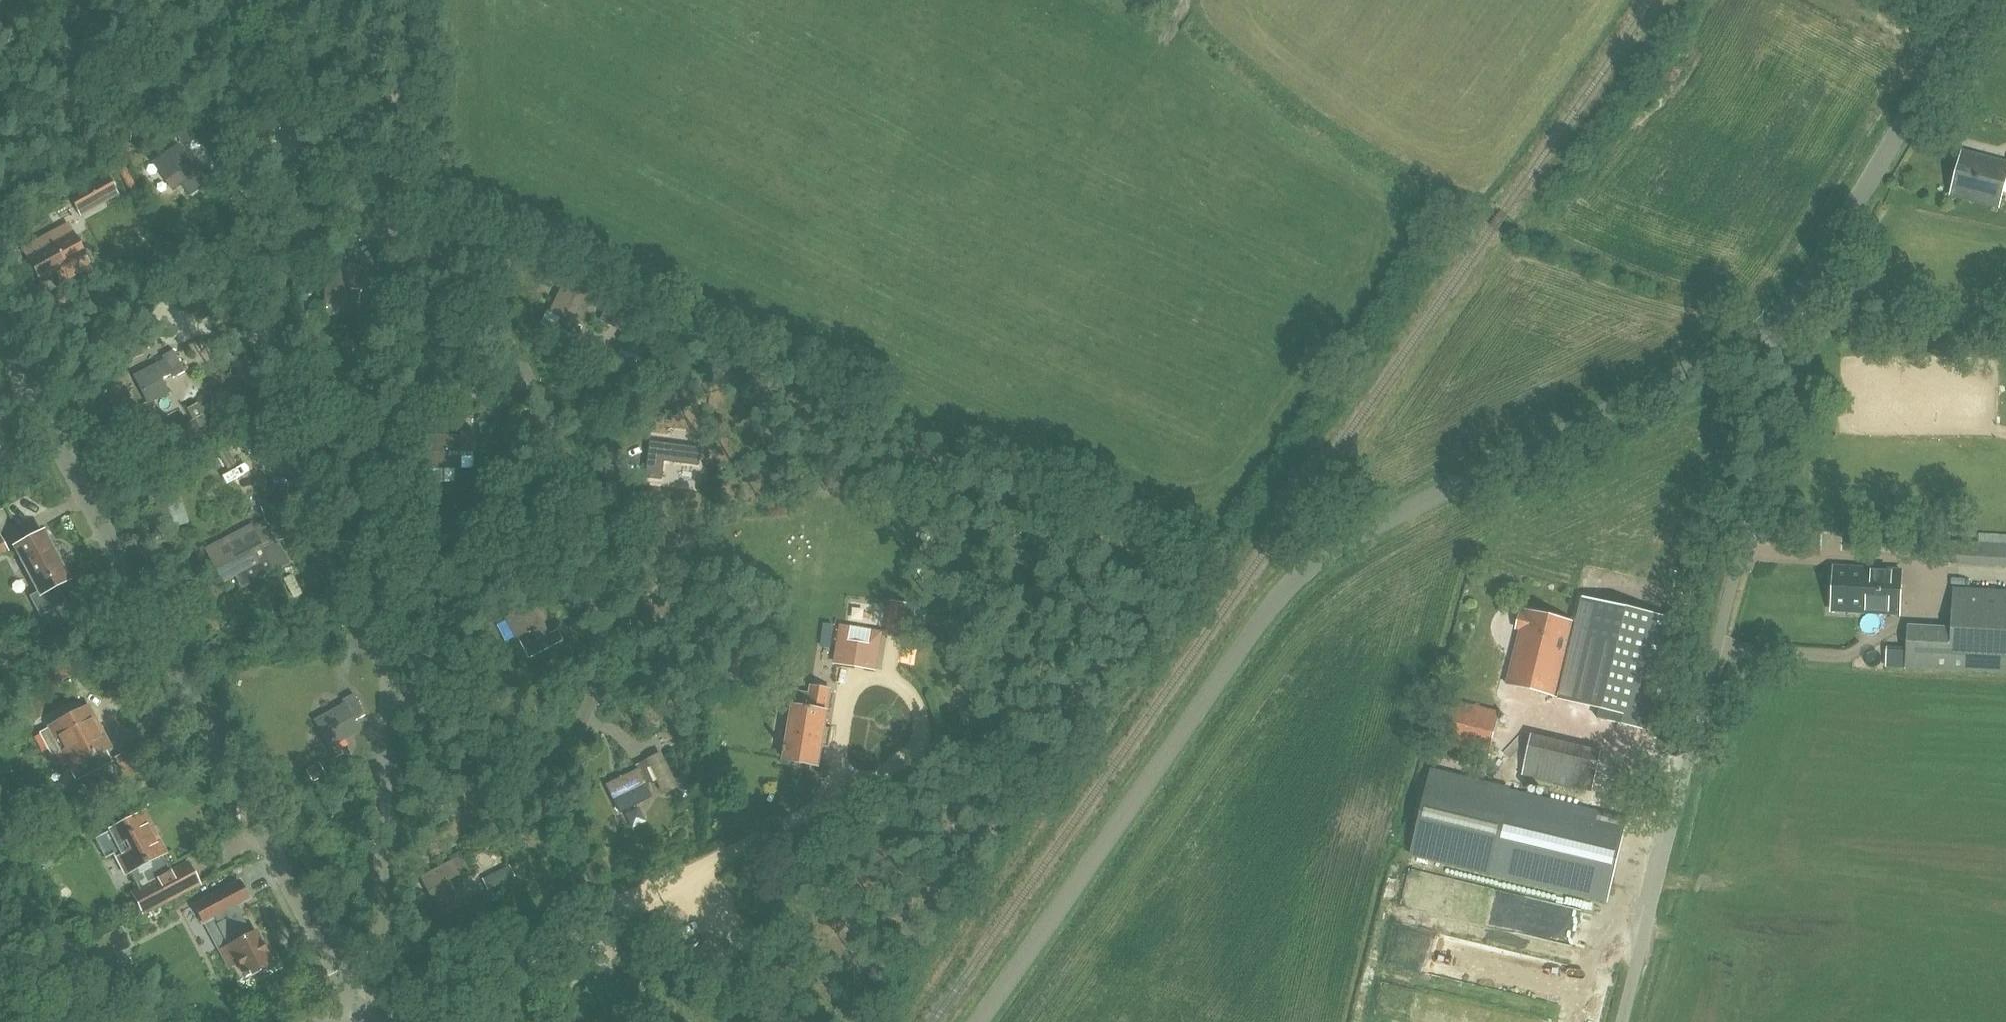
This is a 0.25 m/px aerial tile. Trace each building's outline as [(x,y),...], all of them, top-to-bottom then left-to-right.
[(184,144),(189,141),(198,135),(189,122),(175,132),(184,144)] [(178,145),(154,161),(167,180),(170,178),(178,172),(185,182),(189,193),(190,195),(210,181),(208,179),(202,170),(197,173),(178,145)] [(1976,201),(2000,207),(2005,184),(2005,162),(1963,150),(1951,194),(1976,201)] [(76,191),(88,212),(120,195),(108,174),(76,191)] [(59,271),(64,281),(91,267),(72,232),(54,242),(49,233),(22,248),(40,281),(59,271)] [(322,247),(328,253),(336,244),(329,239),(322,247)] [(566,281),(556,302),(551,312),(560,316),(554,327),(576,338),(582,327),(577,324),(592,294),(566,281)] [(60,302),(66,313),(73,309),(67,298),(60,302)] [(612,326),(620,307),(610,302),(601,320),(612,326)] [(165,361),(135,377),(148,402),(168,392),(162,379),(172,374),(174,377),(185,372),(174,350),(162,356),(165,361)] [(149,411),(136,419),(145,436),(159,428),(149,411)] [(480,412),(480,429),(492,429),(505,430),(506,413),(499,412),(483,412),(480,412)] [(243,442),(250,454),(251,455),(259,450),(249,432),(240,437),(243,442)] [(460,467),(461,438),(426,437),(426,466),(460,467)] [(649,441),(645,477),(661,479),(664,461),(699,465),(701,447),(649,441)] [(235,463),(228,451),(226,446),(217,451),(228,470),(237,465),(235,463)] [(275,520),(294,514),(287,490),(268,496),(275,520)] [(167,507),(174,528),(189,523),(183,502),(167,507)] [(264,573),(259,564),(251,550),(262,544),(263,547),(274,542),(263,521),(252,527),(255,531),(224,547),(208,556),(222,582),(238,574),(243,583),(264,573)] [(44,531),(16,546),(39,591),(30,596),(41,615),(66,603),(62,596),(57,586),(69,579),(44,531)] [(10,551),(0,534),(0,557),(10,551)] [(1941,562),(2005,566),(2005,544),(1943,540),(1941,562)] [(1904,541),(1903,553),(1920,554),(1920,541),(1904,541)] [(1899,614),(1902,570),(1834,566),(1832,610),(1899,614)] [(1976,590),(1955,589),(1952,631),(1908,628),(1906,666),(2005,672),(2005,592),(1976,590)] [(1597,602),(1573,701),(1601,707),(1598,718),(1647,730),(1673,620),(1597,602)] [(517,638),(518,637),(529,658),(541,651),(536,640),(548,634),(532,604),(506,617),(517,638)] [(1507,683),(1556,695),(1575,622),(1525,610),(1524,614),(1520,613),(1516,629),(1520,630),(1507,683)] [(842,626),(841,632),(836,662),(876,669),(882,633),(842,626)] [(810,694),(796,692),(786,761),(820,765),(828,711),(827,711),(830,688),(812,686),(810,694)] [(342,699),(345,705),(315,721),(329,746),(349,735),(343,723),(352,718),(354,721),(365,715),(353,693),(342,699)] [(1450,700),(1439,743),(1490,756),(1501,713),(1450,700)] [(54,754),(66,748),(74,763),(70,766),(77,779),(111,760),(105,749),(107,748),(85,708),(42,731),(54,754)] [(1532,742),(1530,757),(1545,759),(1543,770),(1565,773),(1568,746),(1532,742)] [(149,775),(145,767),(138,754),(134,747),(114,757),(126,778),(130,785),(149,775)] [(319,763),(306,770),(312,782),(326,775),(319,763)] [(634,789),(644,784),(638,770),(607,785),(620,811),(640,801),(634,789)] [(1430,772),(1411,852),(1606,898),(1625,819),(1430,772)] [(106,856),(112,853),(120,849),(140,887),(132,891),(144,912),(200,883),(189,862),(171,871),(169,867),(162,854),(163,853),(141,813),(96,837),(106,856)] [(421,878),(435,904),(478,881),(465,855),(421,878)] [(242,880),(197,904),(206,921),(215,916),(219,923),(230,944),(220,949),(230,967),(239,962),(247,976),(274,962),(256,929),(253,931),(239,904),(251,897),(242,880)]
